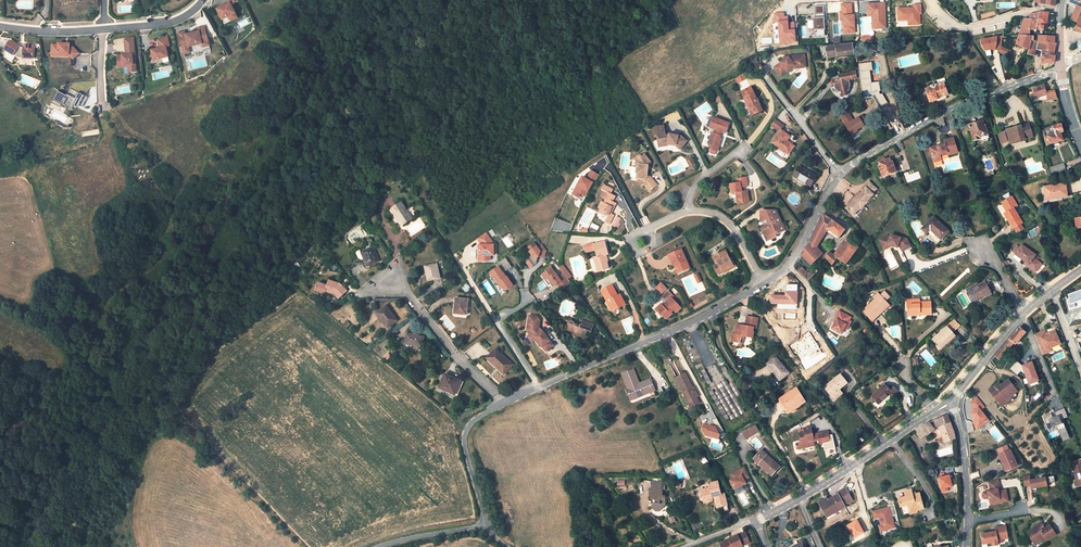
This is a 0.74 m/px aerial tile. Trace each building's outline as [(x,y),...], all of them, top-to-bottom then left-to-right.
[(231,5),(238,1),(238,0),(228,0),(230,3),(225,5),(222,6),(217,9),(222,20),(235,13),(231,5)] [(1078,0),(1068,0),(1067,4),(1076,8),(1071,20),(1077,23),(1073,29),(1080,33),(1080,1),(1078,0)] [(887,29),(886,2),(867,2),(867,16),(872,16),(872,29),(887,29)] [(840,3),(840,20),(844,20),(844,34),(856,33),(855,13),(853,13),(852,3),(840,3)] [(908,20),(908,26),(922,25),(921,3),(913,4),(913,7),(897,8),(897,21),(908,20)] [(825,35),(824,5),(815,5),(816,18),(808,18),(808,29),(815,28),(815,35),(825,35)] [(224,24),(237,18),(235,13),(222,20),(224,24)] [(1046,28),(1048,13),(1041,13),(1029,15),(1029,19),(1037,20),(1035,29),(1039,29),(1039,30),(1043,31),(1043,28),(1046,28)] [(1024,19),(1019,36),(1029,37),(1029,29),(1033,29),(1035,29),(1037,20),(1029,19),(1025,19),(1024,19)] [(209,46),(205,26),(198,28),(199,31),(195,32),(193,31),(191,32),(190,34),(185,35),(185,33),(179,35),(182,49),(189,48),(202,44),(203,48),(209,46)] [(1004,26),(991,29),(993,39),(1002,37),(1004,29),(1004,26)] [(1022,47),(1023,45),(1025,46),(1029,47),(1031,42),(1033,42),(1033,37),(1029,37),(1019,36),(1016,44),(1022,47)] [(136,72),(133,38),(125,39),(126,53),(126,55),(122,55),(117,56),(118,64),(123,63),(123,66),(128,65),(129,67),(129,72),(136,72)] [(168,57),(166,47),(169,46),(167,38),(157,40),(159,48),(151,50),(154,61),(168,57)] [(6,50),(4,54),(6,57),(12,62),(16,56),(18,58),(33,59),(34,44),(25,44),(25,48),(21,48),(10,40),(4,49),(6,50)] [(1027,54),(1034,56),(1036,49),(1037,42),(1033,42),(1031,42),(1029,47),(1028,50),(1027,54)] [(1043,50),(1042,64),(1054,63),(1055,56),(1053,55),(1056,44),(1055,43),(1043,42),(1043,50)] [(59,45),(52,45),(52,52),(59,52),(58,55),(68,55),(69,55),(73,59),(79,54),(73,47),(70,47),(66,47),(66,44),(59,43),(59,45)] [(854,54),(852,43),(820,47),(822,56),(827,55),(827,58),(854,54)] [(1010,57),(1010,51),(1001,47),(999,52),(1010,57)] [(789,57),(775,68),(781,76),(796,65),(801,65),(801,68),(807,67),(805,55),(789,57)] [(859,71),(838,75),(839,80),(841,80),(842,82),(840,82),(838,85),(836,83),(833,84),(834,87),(834,88),(836,91),(837,92),(838,93),(841,96),(845,97),(846,91),(848,93),(849,91),(850,89),(851,87),(851,85),(851,82),(849,82),(848,80),(852,79),(857,78),(857,77),(860,77),(859,71)] [(937,98),(948,94),(943,83),(935,86),(935,85),(931,86),(931,87),(926,89),(928,94),(927,94),(930,103),(938,100),(937,98)] [(1044,85),(1033,89),(1034,94),(1036,98),(1046,95),(1048,100),(1057,97),(1055,90),(1046,92),(1044,85)] [(66,95),(58,91),(53,100),(62,105),(61,106),(66,108),(67,107),(71,110),(73,107),(76,108),(78,104),(82,107),(87,97),(70,88),(66,95)] [(758,103),(751,88),(742,92),(745,99),(747,98),(751,109),(749,110),(752,115),(763,111),(761,105),(759,106),(758,103)] [(851,134),(866,126),(860,116),(853,119),(850,113),(842,118),(851,134)] [(711,132),(708,144),(712,146),(711,149),(717,152),(718,148),(721,139),(719,138),(721,131),(723,132),(725,133),(728,123),(726,122),(724,121),(720,120),(717,119),(716,118),(712,117),(709,128),(712,129),(714,129),(713,133),(711,132)] [(983,121),(969,125),(970,130),(974,141),(980,139),(979,138),(988,135),(985,125),(983,121)] [(1017,127),(1006,130),(1010,143),(1021,140),(1021,141),(1025,140),(1025,139),(1032,137),(1029,124),(1021,126),(1017,127)] [(1050,144),(1063,141),(1061,132),(1063,132),(1061,125),(1061,124),(1047,128),(1048,130),(1050,129),(1050,131),(1046,132),(1050,144)] [(668,143),(676,145),(676,146),(680,149),(687,141),(680,135),(678,136),(670,134),(669,136),(666,136),(664,127),(656,127),(653,128),(655,137),(657,136),(659,147),(668,145),(668,143)] [(789,135),(781,130),(772,143),(788,154),(794,146),(785,140),(789,135)] [(940,156),(947,154),(948,155),(957,152),(953,138),(943,141),(945,145),(938,147),(937,145),(932,147),(933,151),(932,154),(934,160),(941,158),(940,156)] [(636,168),(636,178),(640,179),(643,183),(649,191),(657,185),(650,177),(649,177),(646,174),(648,163),(650,161),(643,154),(641,155),(640,154),(635,159),(639,164),(639,168),(636,168)] [(691,157),(687,159),(691,166),(690,169),(695,170),(696,165),(691,157)] [(878,166),(882,177),(896,172),(892,161),(890,162),(889,159),(885,160),(882,161),(879,162),(880,166),(878,166)] [(1063,164),(1050,168),(1052,174),(1065,170),(1063,164)] [(815,177),(799,167),(793,176),(810,186),(815,177)] [(588,175),(596,180),(599,175),(591,169),(588,175)] [(586,197),(594,182),(582,175),(572,194),(579,198),(581,194),(586,197)] [(749,201),(747,190),(744,191),(743,187),(746,187),(747,186),(746,177),(738,178),(739,183),(730,184),(731,193),(738,192),(740,203),(749,201)] [(876,190),(869,183),(865,186),(867,188),(864,191),(859,195),(858,194),(851,201),(853,202),(849,206),(846,209),(853,216),(859,209),(860,210),(867,203),(866,202),(872,195),(872,194),(876,190)] [(614,196),(610,193),(612,189),(603,184),(600,189),(603,190),(601,196),(606,198),(604,203),(601,201),(598,207),(600,208),(598,213),(603,215),(604,213),(607,215),(604,221),(609,223),(613,215),(609,213),(610,210),(612,210),(615,203),(612,201),(614,196)] [(1065,184),(1044,187),(1046,200),(1056,198),(1056,196),(1067,194),(1065,184)] [(1018,206),(1012,196),(1002,202),(1008,211),(1004,213),(1013,229),(1014,228),(1019,225),(1023,223),(1014,208),(1018,206)] [(411,218),(401,203),(389,210),(395,219),(397,218),(402,225),(411,218)] [(776,218),(775,211),(764,211),(764,218),(769,219),(771,222),(760,227),(765,237),(768,235),(770,239),(776,236),(775,235),(774,233),(778,231),(779,233),(785,231),(779,218),(776,218)] [(827,229),(839,238),(844,230),(823,214),(814,234),(810,243),(804,248),(801,255),(802,256),(800,259),(807,266),(810,266),(822,254),(816,248),(827,229)] [(948,231),(933,217),(922,229),(927,234),(930,230),(941,240),(948,231)] [(1019,225),(1014,228),(1017,233),(1022,230),(1019,225)] [(937,243),(941,240),(930,230),(927,234),(937,243)] [(494,244),(486,233),(478,239),(481,244),(480,244),(480,255),(479,254),(479,260),(488,260),(490,259),(490,255),(491,249),(494,249),(494,245),(494,244)] [(902,251),(910,247),(906,239),(900,237),(900,238),(891,235),(890,237),(887,236),(880,240),(883,247),(888,245),(892,246),(897,248),(898,246),(899,246),(902,251)] [(845,264),(857,248),(846,239),(833,255),(829,252),(825,258),(828,261),(832,265),(837,259),(845,264)] [(608,254),(604,242),(593,245),(597,256),(593,257),(597,268),(600,266),(601,270),(608,268),(606,261),(605,262),(604,258),(607,258),(606,254),(608,254)] [(539,257),(544,258),(546,250),(542,245),(537,248),(534,244),(527,248),(532,254),(528,257),(530,260),(527,262),(531,268),(536,264),(537,262),(535,259),(539,257)] [(1015,254),(1020,247),(1017,244),(1011,251),(1015,254)] [(1035,255),(1022,245),(1020,247),(1015,254),(1013,257),(1020,261),(1022,259),(1029,264),(1027,266),(1035,272),(1041,263),(1033,258),(1035,255)] [(379,261),(373,247),(361,252),(364,258),(367,266),(379,261)] [(857,260),(863,252),(857,248),(845,264),(849,268),(856,259),(857,260)] [(690,268),(681,250),(671,254),(676,264),(674,265),(678,274),(690,268)] [(729,259),(725,251),(712,257),(716,264),(713,266),(718,274),(722,271),(729,268),(730,269),(736,266),(733,262),(732,263),(729,259)] [(504,292),(514,286),(505,272),(512,267),(506,258),(497,263),(499,266),(491,272),(504,292)] [(440,278),(436,264),(425,266),(427,280),(440,278)] [(566,277),(564,273),(558,277),(553,270),(554,270),(551,265),(546,268),(548,270),(546,271),(542,274),(546,280),(548,278),(551,282),(550,283),(553,287),(557,284),(558,283),(563,288),(570,283),(568,279),(566,277)] [(568,279),(571,276),(569,275),(567,271),(563,266),(560,268),(564,273),(566,277),(568,279)] [(808,275),(801,268),(798,271),(805,278),(808,275)] [(817,272),(814,269),(808,275),(805,278),(808,281),(817,272)] [(694,275),(698,284),(702,282),(699,273),(694,275)] [(341,285),(329,281),(326,286),(318,283),(316,289),(324,292),(324,291),(334,294),(338,298),(346,291),(341,285)] [(991,294),(985,282),(978,285),(977,284),(966,290),(971,300),(982,294),(983,296),(983,297),(991,294)] [(617,296),(611,285),(601,291),(607,301),(609,300),(615,310),(625,304),(621,297),(619,299),(617,296)] [(787,300),(780,290),(769,297),(776,307),(787,300)] [(681,308),(671,298),(673,296),(668,291),(662,296),(666,301),(662,305),(661,304),(655,309),(661,316),(663,315),(666,319),(672,313),(671,312),(673,310),(676,313),(681,308)] [(879,295),(870,304),(862,311),(872,320),(879,314),(887,322),(896,313),(888,305),(884,301),(889,296),(884,292),(880,296),(879,295)] [(466,314),(467,299),(455,298),(454,304),(457,305),(456,313),(466,314)] [(920,300),(906,300),(907,313),(920,312),(920,315),(931,315),(930,302),(920,302),(920,300)] [(396,320),(386,306),(377,312),(383,319),(382,320),(387,327),(396,320)] [(851,317),(839,311),(835,319),(837,319),(835,323),(832,329),(841,334),(844,329),(846,324),(848,326),(851,321),(849,320),(851,317)] [(537,317),(529,315),(527,330),(530,335),(534,336),(536,339),(541,347),(542,346),(545,351),(553,345),(542,330),(541,330),(539,327),(540,321),(537,317)] [(758,318),(746,316),(744,326),(736,325),(735,334),(733,333),(732,341),(737,342),(738,335),(741,336),(752,337),(754,328),(756,328),(758,318)] [(1025,333),(1030,327),(1027,319),(1019,327),(1025,333)] [(590,333),(593,325),(587,322),(582,320),(580,326),(574,324),(571,331),(578,334),(577,337),(584,339),(585,337),(589,338),(589,336),(585,334),(587,332),(590,333)] [(955,336),(947,327),(932,339),(939,347),(945,342),(946,343),(955,336)] [(1025,333),(1019,327),(995,357),(999,360),(1013,343),(1015,344),(1025,333)] [(1044,331),(1035,335),(1043,355),(1048,353),(1047,350),(1051,349),(1060,345),(1055,331),(1049,333),(1050,336),(1047,338),(1044,331)] [(423,337),(407,333),(406,343),(421,346),(423,337)] [(511,365),(495,350),(487,358),(501,371),(505,367),(507,369),(511,365)] [(775,357),(767,363),(774,372),(775,371),(782,379),(789,373),(775,357)] [(1029,385),(1041,380),(1033,361),(1020,366),(1019,363),(1012,366),(1015,374),(1024,371),(1029,385)] [(626,389),(628,394),(631,392),(634,399),(654,390),(651,381),(640,386),(639,384),(633,369),(622,374),(628,388),(626,389)] [(775,371),(774,372),(772,374),(779,382),(782,379),(775,371)] [(685,373),(676,377),(684,394),(683,394),(690,407),(699,403),(696,397),(698,397),(693,387),(692,388),(685,373)] [(460,380),(445,374),(439,387),(454,394),(460,380)] [(847,383),(840,374),(824,387),(831,395),(832,395),(839,390),(843,386),(847,383)] [(989,390),(998,402),(1004,398),(1006,401),(1015,394),(1018,392),(1008,380),(1001,386),(998,389),(995,386),(989,390)] [(884,385),(871,397),(878,405),(891,393),(893,394),(897,391),(891,386),(888,389),(884,385)] [(796,389),(779,400),(786,409),(797,402),(798,403),(803,400),(796,389)] [(839,390),(832,395),(835,398),(841,393),(839,390)] [(1004,398),(998,402),(1002,408),(1017,396),(1015,394),(1006,401),(1004,398)] [(982,409),(985,407),(978,397),(969,403),(974,410),(968,414),(979,429),(990,421),(982,409)] [(788,412),(799,405),(798,403),(797,402),(786,409),(788,412)] [(1062,441),(1070,439),(1064,419),(1068,418),(1065,409),(1043,415),(1047,430),(1058,427),(1062,441)] [(944,443),(955,439),(954,433),(947,415),(934,421),(937,428),(938,428),(944,443)] [(927,435),(934,430),(929,423),(923,425),(915,430),(920,438),(926,435),(927,435)] [(759,432),(755,425),(742,433),(746,439),(759,432)] [(812,434),(811,426),(803,428),(804,432),(798,433),(801,443),(796,444),(798,450),(814,446),(813,442),(818,441),(819,445),(830,442),(828,435),(827,431),(812,434)] [(1007,446),(997,450),(1000,455),(1010,450),(1007,446)] [(780,467),(761,450),(753,459),(758,464),(760,462),(773,474),(780,467)] [(1017,466),(1010,450),(1000,455),(999,455),(1003,464),(1006,463),(1009,470),(1017,466)] [(758,464),(772,476),(773,474),(760,462),(758,464)] [(748,477),(744,469),(732,476),(734,481),(731,483),(735,491),(747,485),(745,481),(744,479),(748,477)] [(939,476),(941,493),(949,492),(949,488),(953,487),(951,475),(939,476)] [(1055,482),(1054,475),(1030,480),(1029,475),(1023,476),(1024,486),(1031,485),(1031,487),(1032,492),(1037,491),(1037,487),(1047,485),(1047,483),(1055,482)] [(1008,501),(1006,490),(1001,491),(999,491),(998,488),(1000,487),(998,480),(989,482),(991,491),(984,492),(982,494),(983,498),(985,499),(989,498),(990,502),(1000,500),(1001,503),(1008,501)] [(721,494),(718,481),(708,484),(709,487),(701,490),(704,503),(712,501),(712,499),(712,497),(714,496),(717,508),(722,506),(723,511),(728,510),(724,493),(721,494)] [(662,482),(652,482),(652,488),(649,488),(649,496),(650,497),(650,501),(651,501),(651,508),(655,511),(659,511),(659,508),(662,508),(665,505),(665,495),(663,495),(662,482)] [(839,510),(845,507),(844,506),(852,501),(845,488),(837,493),(838,495),(827,501),(825,502),(824,499),(819,502),(825,515),(838,508),(839,510)] [(923,509),(919,493),(916,494),(913,495),(912,493),(911,489),(904,491),(906,497),(898,499),(900,507),(908,505),(910,514),(917,512),(917,511),(923,509)] [(890,506),(872,511),(874,519),(879,518),(881,525),(878,526),(880,533),(896,529),(890,506)] [(1042,542),(1046,539),(1046,540),(1056,535),(1050,525),(1042,530),(1041,529),(1043,527),(1044,525),(1042,522),(1030,530),(1033,535),(1030,537),(1034,544),(1041,540),(1042,542)] [(996,532),(981,534),(983,545),(987,544),(997,542),(998,544),(1003,543),(1002,540),(1006,539),(1005,535),(1007,535),(1006,526),(995,528),(996,532)] [(721,543),(722,546),(740,546),(743,546),(751,542),(746,532),(738,536),(721,543)]
